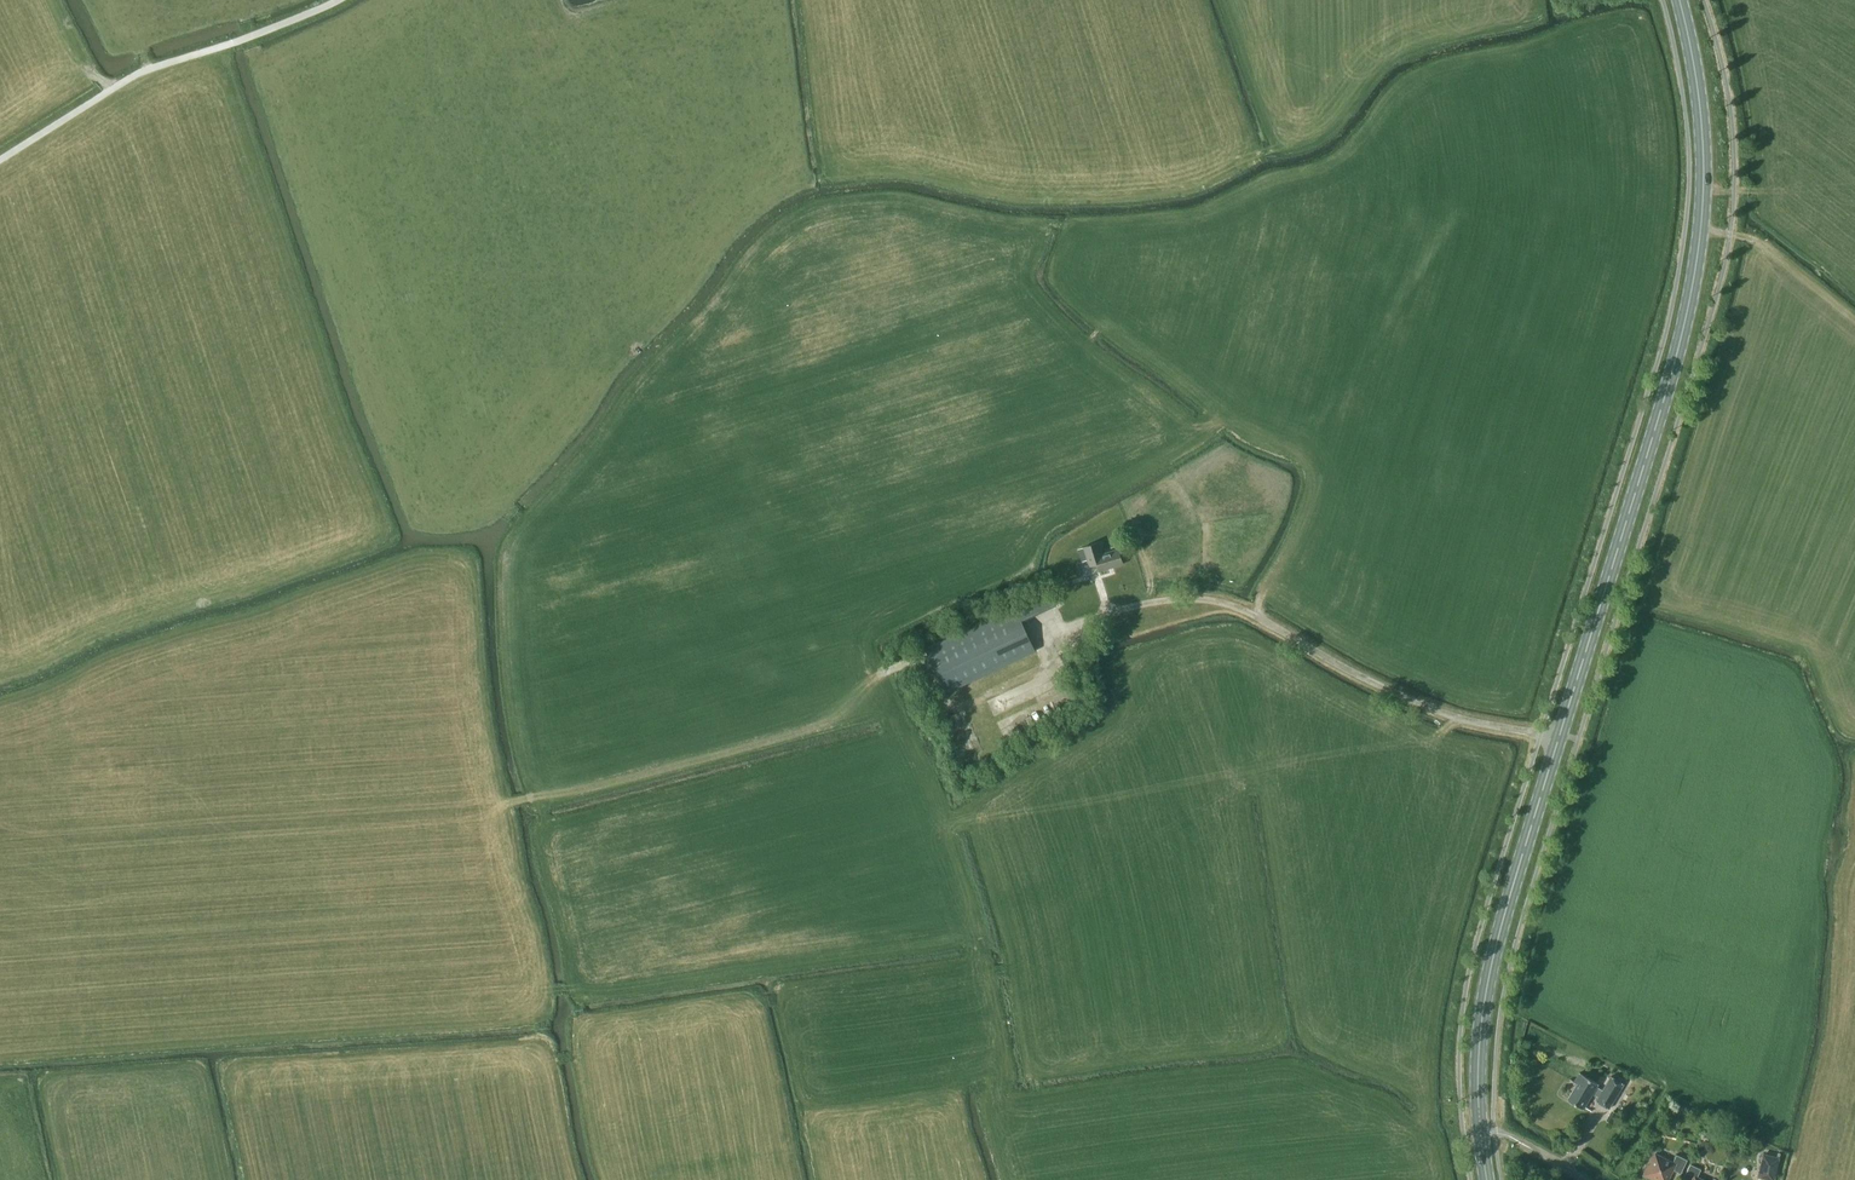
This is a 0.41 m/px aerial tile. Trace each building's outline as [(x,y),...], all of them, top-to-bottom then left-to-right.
[(1082,562),(1088,560),(1089,565),(1096,562),(1099,572),(1123,564),(1118,549),(1103,554),(1099,543),(1078,549),(1082,562)] [(1056,604),(1044,588),(995,611),(996,614),(924,648),(946,694),(1036,651),(1022,621),(1056,604)] [(1598,1083),(1579,1072),(1574,1082),(1577,1084),(1567,1099),(1583,1109),(1592,1093),(1598,1097),(1596,1101),(1608,1109),(1623,1084),(1611,1076),(1602,1090),(1596,1087),(1598,1083)] [(1655,1153),(1649,1165),(1648,1164),(1643,1175),(1653,1179),(1654,1178),(1657,1179),(1667,1179),(1673,1170),(1680,1173),(1687,1160),(1676,1154),(1672,1162),(1655,1153)] [(1763,1154),(1758,1177),(1772,1179),(1773,1179),(1778,1158),(1763,1154)] [(1690,1164),(1683,1177),(1688,1179),(1704,1179),(1697,1177),(1701,1169),(1690,1164)]
